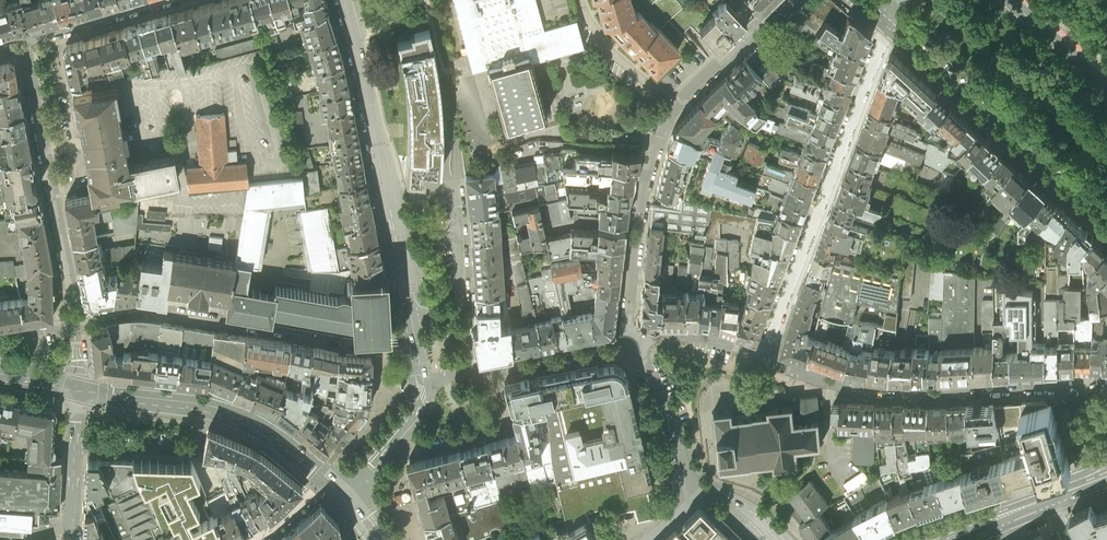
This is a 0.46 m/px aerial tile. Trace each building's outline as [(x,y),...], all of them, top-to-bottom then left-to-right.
[(23,0),(22,0),(14,2),(8,4),(9,7),(16,31),(31,27),(23,0)] [(38,0),(37,0),(32,2),(31,0),(23,0),(31,27),(45,22),(38,0)] [(54,0),(38,0),(45,22),(60,18),(54,0)] [(60,18),(75,14),(70,0),(54,0),(60,18)] [(86,0),(70,0),(75,14),(89,10),(86,0)] [(103,0),(86,0),(89,10),(104,5),(103,0)] [(210,4),(218,32),(238,26),(230,0),(224,0),(221,1),(210,4)] [(238,26),(258,21),(256,14),(251,0),(230,0),(238,26)] [(271,0),(251,0),(256,14),(265,11),(268,15),(271,26),(274,24),(278,23),(271,0)] [(290,0),(271,0),(278,23),(274,24),(276,30),(286,26),(282,14),(284,13),(282,7),(292,4),(290,0)] [(303,2),(302,4),(304,9),(293,15),(295,22),(301,20),(327,8),(324,0),(308,0),(303,2)] [(472,67),(487,63),(502,59),(501,53),(512,50),(514,55),(529,51),(531,58),(583,44),(575,16),(543,25),(540,14),(536,0),(454,0),(472,67)] [(601,8),(605,22),(610,21),(615,26),(613,28),(624,39),(634,49),(636,47),(646,58),(656,68),(677,48),(657,26),(655,28),(638,11),(633,12),(629,0),(598,0),(601,8)] [(725,0),(724,0),(718,6),(720,8),(714,14),(733,33),(739,27),(746,21),(733,8),(725,0)] [(751,0),(751,1),(748,4),(744,0),(741,0),(733,8),(746,21),(768,0),(751,0)] [(834,0),(804,0),(792,11),(818,28),(825,18),(830,8),(835,13),(840,6),(834,0)] [(1077,2),(1070,10),(1074,13),(1081,6),(1080,5),(1077,2)] [(200,38),(218,32),(210,4),(200,7),(192,10),(200,38)] [(9,7),(0,9),(0,35),(16,31),(9,7)] [(309,43),(335,35),(330,20),(327,8),(301,20),(308,44),(309,43)] [(200,38),(192,10),(179,13),(171,16),(179,45),(200,39),(200,38)] [(818,28),(792,11),(779,23),(790,36),(801,26),(814,34),(818,28)] [(733,33),(714,14),(699,28),(718,48),(725,40),(733,33)] [(870,32),(852,16),(847,14),(841,31),(836,28),(837,26),(825,18),(818,28),(836,40),(863,51),(870,32)] [(179,45),(171,16),(162,18),(155,20),(161,42),(169,40),(170,46),(171,46),(177,68),(185,68),(179,45)] [(161,42),(155,20),(145,23),(139,25),(152,70),(160,69),(155,52),(157,51),(154,44),(161,42)] [(276,30),(274,24),(260,31),(262,35),(265,47),(268,55),(281,51),(275,31),(276,30)] [(134,26),(123,29),(129,51),(136,49),(139,56),(140,56),(145,72),(152,70),(139,25),(134,26)] [(411,37),(397,41),(403,70),(406,86),(407,97),(408,109),(408,127),(409,136),(408,145),(408,155),(407,162),(406,177),(416,178),(425,179),(426,168),(441,170),(441,166),(441,159),(442,151),(443,141),(442,131),(442,122),(442,113),(441,105),(441,97),(440,89),(439,79),(438,69),(435,55),(429,28),(410,32),(411,37)] [(783,38),(774,28),(764,38),(773,47),(783,38)] [(863,51),(836,40),(818,28),(814,34),(814,38),(823,44),(826,44),(826,43),(834,46),(833,48),(831,48),(829,55),(830,56),(827,64),(854,74),(863,51)] [(129,51),(123,29),(102,35),(83,41),(90,65),(97,63),(101,65),(110,62),(111,65),(119,63),(122,62),(121,59),(123,55),(130,53),(129,51)] [(262,35),(215,49),(218,60),(265,47),(262,35)] [(309,43),(316,68),(343,62),(339,48),(335,35),(309,43)] [(773,47),(764,38),(754,47),(765,58),(775,49),(773,47)] [(68,45),(65,51),(67,65),(71,82),(87,79),(87,81),(95,80),(90,65),(83,41),(68,45)] [(161,42),(154,44),(157,51),(163,49),(161,42)] [(765,58),(754,47),(744,56),(761,74),(770,85),(780,75),(765,58)] [(170,49),(164,50),(169,67),(175,66),(170,49)] [(512,50),(501,53),(502,59),(487,63),(495,93),(496,93),(505,125),(520,120),(520,121),(532,117),(546,113),(535,73),(531,58),(529,51),(514,55),(512,50)] [(916,73),(893,53),(892,52),(891,52),(890,53),(885,65),(881,78),(901,86),(901,87),(905,86),(906,91),(904,93),(922,109),(937,92),(916,73)] [(745,56),(739,62),(738,61),(729,69),(730,70),(724,76),(741,93),(749,85),(750,85),(752,85),(754,83),(754,81),(761,74),(745,56)] [(136,74),(132,59),(122,62),(119,63),(124,78),(136,74)] [(827,64),(812,59),(810,66),(825,72),(826,71),(829,72),(826,79),(848,87),(854,74),(827,64)] [(0,65),(0,84),(17,81),(15,71),(14,66),(9,62),(0,65)] [(316,68),(321,92),(349,89),(345,74),(343,62),(316,68)] [(848,87),(826,79),(824,86),(821,85),(821,83),(785,70),(782,77),(792,81),(844,100),(848,87)] [(724,76),(724,75),(704,94),(720,108),(726,113),(736,122),(738,124),(738,125),(739,128),(740,128),(748,120),(753,124),(769,130),(773,118),(773,117),(757,111),(741,93),(724,76)] [(280,97),(285,113),(295,112),(292,96),(289,78),(279,80),(281,97),(280,97)] [(901,86),(881,78),(871,104),(891,112),(901,87),(901,86)] [(0,84),(0,100),(20,96),(19,88),(17,81),(0,84)] [(844,100),(792,81),(790,87),(819,98),(817,104),(839,113),(844,100)] [(87,169),(91,193),(97,200),(120,196),(119,188),(177,177),(173,154),(129,162),(126,143),(129,142),(126,127),(123,127),(120,109),(121,108),(117,87),(92,91),(92,89),(73,93),(77,117),(79,117),(83,142),(89,169),(87,169)] [(309,94),(310,111),(327,109),(352,106),(350,97),(349,89),(321,92),(309,94)] [(922,109),(920,111),(934,123),(951,104),(937,92),(922,109)] [(704,94),(676,123),(694,137),(697,138),(720,108),(704,94)] [(23,111),(21,103),(20,96),(0,100),(0,115),(23,111)] [(817,104),(813,103),(811,108),(786,99),(784,106),(787,108),(834,125),(839,113),(817,104)] [(891,112),(871,104),(866,117),(890,126),(908,133),(919,137),(921,130),(896,121),(898,114),(891,112)] [(968,120),(951,104),(934,123),(931,127),(939,130),(945,125),(950,129),(946,133),(954,136),(968,120)] [(327,109),(332,145),(359,143),(355,121),(352,106),(327,109)] [(834,125),(787,108),(785,115),(809,124),(807,130),(829,138),(834,125)] [(23,111),(0,115),(0,121),(0,131),(26,126),(24,117),(23,111)] [(226,138),(224,111),(196,114),(200,162),(237,159),(235,137),(226,138)] [(285,113),(295,149),(305,148),(302,112),(295,112),(285,113)] [(726,113),(706,140),(734,149),(739,135),(740,131),(740,128),(739,128),(738,125),(736,122),(726,113)] [(890,126),(866,117),(859,136),(882,145),(907,154),(921,159),(925,150),(904,143),(903,144),(892,140),(891,141),(890,143),(885,141),(890,126)] [(807,130),(778,119),(778,120),(776,124),(775,126),(801,136),(801,135),(802,135),(804,135),(802,137),(801,141),(801,142),(824,151),(829,138),(807,130)] [(968,120),(954,136),(958,139),(950,148),(957,151),(958,149),(977,128),(968,120)] [(697,138),(694,137),(676,123),(667,148),(688,154),(690,155),(692,147),(709,153),(708,159),(728,166),(734,149),(706,140),(697,138)] [(0,131),(0,158),(31,152),(28,141),(26,126),(0,131)] [(977,128),(958,149),(968,157),(970,155),(969,155),(986,136),(977,128)] [(763,135),(751,130),(748,137),(760,142),(763,135)] [(919,137),(908,133),(904,143),(925,150),(921,159),(942,167),(957,151),(950,148),(919,137)] [(882,145),(859,136),(851,155),(874,164),(877,158),(882,145)] [(1003,152),(986,136),(969,155),(970,155),(987,170),(1003,152)] [(760,142),(748,137),(742,150),(759,157),(765,143),(760,142)] [(801,142),(798,141),(795,148),(780,142),(778,148),(780,149),(819,164),(824,151),(801,142)] [(332,145),(336,165),(363,162),(361,150),(359,143),(332,145)] [(907,154),(882,145),(877,158),(902,167),(907,154)] [(560,147),(561,150),(562,163),(574,164),(575,154),(576,154),(576,148),(560,147)] [(749,197),(700,179),(708,159),(709,153),(692,147),(690,155),(695,156),(684,190),(683,196),(710,203),(728,208),(744,211),(749,197)] [(309,169),(313,168),(307,148),(305,148),(295,149),(302,169),(309,169)] [(688,154),(667,148),(655,189),(672,194),(672,193),(676,194),(679,182),(676,182),(677,181),(678,180),(679,176),(680,176),(682,170),(681,170),(683,163),(685,163),(688,154)] [(819,164),(780,149),(777,156),(790,161),(791,161),(792,161),(792,160),(794,161),(791,168),(814,177),(819,164)] [(514,158),(499,161),(503,178),(509,206),(511,205),(538,199),(557,196),(554,178),(564,176),(563,175),(562,163),(561,150),(543,152),(544,159),(534,160),(535,162),(515,165),(514,158)] [(607,156),(576,154),(575,154),(574,164),(634,168),(636,168),(638,159),(638,152),(612,150),(612,156),(607,156)] [(31,152),(0,158),(0,197),(4,197),(8,214),(11,213),(11,218),(18,218),(43,218),(39,196),(31,198),(30,190),(32,191),(35,190),(37,188),(37,185),(34,183),(30,183),(29,184),(29,185),(26,171),(34,169),(32,161),(31,152)] [(987,170),(986,171),(991,175),(983,185),(990,191),(993,187),(1015,162),(1003,152),(987,170)] [(874,164),(851,155),(848,165),(871,174),(872,174),(876,164),(874,164)] [(237,159),(200,162),(192,163),(184,163),(189,188),(198,187),(199,188),(227,185),(226,184),(249,181),(249,180),(246,158),(237,159)] [(733,176),(735,169),(708,159),(700,179),(749,197),(754,184),(733,176)] [(791,168),(765,159),(763,166),(786,174),(787,173),(789,174),(787,181),(809,189),(814,177),(791,168)] [(503,178),(499,161),(492,171),(494,180),(503,178)] [(336,165),(338,185),(366,180),(364,171),(363,162),(336,165)] [(1015,162),(993,187),(1009,201),(1030,177),(1015,162)] [(574,164),(562,163),(563,175),(585,177),(588,175),(601,175),(602,175),(602,174),(605,175),(609,174),(609,183),(631,185),(633,179),(633,174),(634,168),(574,164)] [(871,174),(848,165),(844,174),(868,183),(871,174)] [(302,175),(304,193),(309,192),(319,190),(316,168),(313,168),(309,169),(302,169),(302,175)] [(470,211),(495,208),(492,181),(494,180),(492,171),(466,174),(468,192),(470,211)] [(868,183),(844,174),(837,194),(865,204),(872,185),(868,183)] [(243,215),(236,261),(250,263),(257,264),(267,200),(297,196),(304,196),(304,193),(302,175),(249,180),(249,181),(243,215)] [(787,181),(770,175),(767,182),(781,187),(782,186),(785,187),(782,194),(804,202),(809,189),(787,181)] [(1009,201),(993,219),(999,225),(1000,225),(1012,212),(1021,220),(1046,192),(1030,177),(1009,201)] [(366,180),(338,185),(343,204),(369,199),(368,194),(367,184),(366,180)] [(631,185),(609,183),(606,183),(605,193),(587,190),(586,199),(599,200),(627,202),(627,199),(629,191),(631,185)] [(565,194),(566,198),(573,198),(586,199),(587,190),(587,186),(564,185),(565,194)] [(782,194),(765,188),(763,195),(776,200),(777,198),(779,199),(776,207),(799,215),(804,202),(782,194)] [(1021,220),(1019,222),(1019,233),(1027,233),(1027,225),(1032,219),(1032,218),(1031,217),(1034,214),(1041,220),(1049,211),(1048,210),(1056,201),(1046,192),(1021,220)] [(99,210),(97,200),(91,193),(80,195),(66,198),(69,216),(99,210)] [(519,243),(545,237),(540,211),(545,210),(547,218),(549,219),(570,215),(570,214),(566,198),(565,194),(557,196),(538,199),(511,205),(516,229),(519,243)] [(865,204),(837,194),(831,208),(852,216),(855,208),(858,209),(858,210),(880,218),(883,210),(865,204)] [(683,196),(681,195),(680,206),(651,203),(649,223),(662,225),(691,228),(691,232),(704,235),(705,229),(710,203),(683,196)] [(576,209),(573,198),(566,198),(570,214),(577,215),(577,212),(576,209)] [(586,199),(573,198),(576,209),(595,210),(595,204),(599,204),(599,200),(586,199)] [(344,226),(373,220),(371,209),(369,199),(343,204),(339,205),(344,226)] [(627,202),(599,200),(599,204),(598,216),(625,218),(626,211),(627,202)] [(1056,201),(1048,210),(1049,211),(1041,220),(1046,225),(1052,228),(1046,239),(1053,240),(1068,212),(1056,201)] [(112,218),(114,232),(136,228),(136,227),(137,212),(138,203),(111,208),(112,218)] [(744,211),(728,208),(710,203),(705,229),(718,230),(718,218),(753,227),(756,213),(751,212),(744,211)] [(776,207),(774,212),(771,211),(771,209),(755,204),(751,212),(756,213),(774,216),(772,221),(794,229),(799,215),(776,207)] [(301,211),(311,270),(339,270),(326,207),(314,209),(301,211)] [(71,225),(73,239),(97,235),(94,222),(112,218),(111,208),(99,210),(69,216),(71,225)] [(472,238),(499,232),(500,232),(498,208),(495,208),(470,211),(471,224),(472,238)] [(852,216),(831,208),(823,229),(834,233),(838,223),(866,232),(867,232),(868,226),(851,220),(852,216)] [(165,214),(165,210),(147,209),(147,217),(165,218),(165,214)] [(142,212),(137,212),(136,227),(170,229),(170,223),(142,221),(142,212)] [(1081,224),(1068,212),(1053,240),(1062,245),(1060,249),(1070,253),(1069,240),(1073,234),(1072,233),(1081,224)] [(751,237),(778,246),(786,249),(794,229),(772,221),(774,216),(756,213),(751,237)] [(0,218),(0,232),(7,232),(7,230),(20,228),(18,218),(11,218),(0,218)] [(18,218),(20,228),(26,262),(28,271),(28,273),(29,298),(20,299),(25,321),(40,319),(53,317),(52,291),(51,267),(52,267),(47,240),(43,218),(18,218)] [(999,225),(993,219),(989,225),(988,225),(994,231),(999,225)] [(352,245),(377,240),(376,234),(374,224),(373,220),(344,226),(346,241),(351,240),(352,245)] [(662,225),(649,223),(644,271),(656,272),(662,225)] [(866,232),(838,223),(834,233),(823,229),(816,248),(834,255),(835,255),(838,245),(840,242),(852,245),(853,235),(864,238),(866,232)] [(1093,234),(1081,224),(1072,233),(1073,234),(1069,240),(1070,253),(1070,258),(1083,258),(1083,255),(1082,247),(1093,234)] [(545,237),(549,254),(568,250),(568,249),(569,238),(622,242),(623,235),(624,227),(597,225),(597,230),(570,228),(570,232),(545,237)] [(519,243),(516,229),(505,231),(516,284),(526,282),(525,276),(518,243),(519,243)] [(718,230),(705,229),(704,235),(703,241),(711,243),(714,243),(715,235),(718,236),(718,230)] [(474,267),(502,266),(499,232),(472,238),(474,264),(474,267)] [(1106,247),(1093,234),(1082,247),(1083,255),(1087,255),(1087,258),(1092,263),(1106,247)] [(76,250),(78,263),(120,255),(133,253),(133,247),(134,247),(135,242),(105,248),(105,251),(102,251),(103,254),(100,254),(97,235),(73,239),(76,250)] [(718,236),(715,235),(714,243),(713,248),(716,249),(724,249),(725,236),(718,236)] [(738,238),(725,236),(724,249),(724,251),(725,251),(725,259),(737,260),(738,249),(736,249),(738,238)] [(777,273),(786,249),(778,246),(751,237),(748,251),(752,252),(749,265),(777,273)] [(569,238),(568,249),(594,251),(594,257),(596,257),(621,258),(621,250),(622,242),(569,238)] [(703,241),(691,239),(687,266),(693,267),(699,268),(700,262),(703,241)] [(360,266),(381,260),(379,250),(377,240),(352,245),(347,246),(352,268),(353,267),(360,266)] [(703,241),(700,262),(708,263),(711,243),(703,241)] [(1092,263),(1093,267),(1096,270),(1093,273),(1092,273),(1091,273),(1090,274),(1089,276),(1089,277),(1089,278),(1090,279),(1088,279),(1092,309),(1102,308),(1102,304),(1099,279),(1106,270),(1106,247),(1092,263)] [(834,255),(816,248),(811,261),(823,266),(828,268),(830,269),(834,255)] [(725,251),(724,251),(724,249),(716,249),(714,267),(715,268),(720,268),(720,275),(722,278),(726,279),(726,267),(725,267),(725,259),(725,251)] [(141,262),(139,274),(136,296),(156,299),(156,302),(166,303),(169,288),(187,291),(186,295),(191,296),(191,294),(195,295),(195,297),(197,297),(200,297),(200,296),(205,296),(204,298),(209,299),(210,294),(220,296),(230,298),(236,261),(165,250),(162,265),(141,262)] [(551,267),(562,315),(589,310),(584,287),(583,279),(581,271),(579,263),(578,255),(568,256),(568,250),(549,254),(551,267)] [(917,251),(904,250),(902,270),(901,270),(899,293),(913,294),(917,251)] [(925,252),(917,251),(913,294),(899,293),(898,305),(899,305),(903,306),(914,307),(918,307),(928,308),(930,295),(933,254),(933,252),(925,252)] [(943,255),(933,254),(930,295),(944,295),(945,265),(943,255)] [(107,303),(107,285),(116,283),(118,271),(120,255),(78,263),(80,271),(81,280),(86,306),(107,303)] [(835,255),(834,255),(830,269),(828,281),(821,308),(821,309),(815,335),(825,339),(832,313),(850,317),(855,318),(859,297),(889,303),(887,309),(883,308),(880,322),(897,325),(898,314),(899,305),(898,305),(899,293),(901,270),(835,255)] [(596,264),(579,263),(581,271),(619,274),(620,266),(621,258),(596,257),(596,264)] [(737,260),(725,259),(725,267),(726,267),(734,268),(734,264),(737,264),(737,260)] [(0,260),(0,274),(15,273),(14,265),(13,260),(0,260)] [(355,278),(384,277),(383,270),(381,260),(360,266),(353,267),(355,278)] [(246,290),(250,263),(236,261),(230,298),(228,311),(252,314),(271,318),(272,313),(294,316),(341,323),(355,326),(354,301),(352,301),(351,299),(348,297),(345,296),(343,296),(340,297),(338,298),(274,288),(273,294),(246,290)] [(823,266),(811,261),(806,274),(822,279),(828,281),(830,269),(828,268),(826,272),(823,272),(824,270),(821,269),(823,266)] [(26,262),(14,265),(15,273),(16,275),(28,273),(28,271),(26,262)] [(675,291),(670,290),(673,264),(664,263),(663,273),(662,273),(661,291),(660,298),(658,321),(681,321),(684,290),(684,288),(684,285),(686,271),(687,266),(678,265),(675,291)] [(749,265),(737,264),(734,264),(734,268),(726,267),(726,279),(738,281),(737,289),(737,290),(747,292),(768,297),(777,273),(749,265)] [(975,268),(945,265),(944,295),(943,316),(940,376),(975,374),(974,344),(974,343),(975,268)] [(502,266),(474,267),(475,279),(476,291),(498,290),(503,290),(502,266)] [(542,277),(546,295),(551,317),(556,342),(567,340),(562,315),(551,267),(541,269),(542,273),(542,277)] [(699,268),(693,267),(693,271),(692,271),(691,291),(697,291),(698,275),(699,268)] [(339,270),(311,270),(296,270),(286,269),(284,277),(300,279),(311,280),(310,292),(329,295),(330,292),(343,294),(346,277),(352,276),(351,268),(339,270)] [(708,276),(698,275),(697,291),(695,321),(706,323),(711,270),(709,270),(708,276)] [(722,278),(713,277),(713,270),(711,270),(706,323),(717,325),(720,298),(722,278)] [(1099,279),(1102,304),(1106,304),(1106,270),(1099,279)] [(118,271),(116,283),(114,302),(128,300),(136,299),(136,296),(139,274),(118,271)] [(619,274),(581,271),(583,279),(593,280),(597,277),(598,277),(597,281),(596,287),(617,289),(618,281),(619,274)] [(656,272),(644,271),(638,317),(642,322),(658,321),(660,298),(654,298),(657,272),(656,272)] [(542,273),(525,276),(526,282),(530,298),(544,295),(546,295),(542,277),(542,273)] [(822,279),(806,274),(796,301),(814,307),(822,279)] [(354,301),(355,326),(356,332),(389,330),(388,314),(386,277),(384,277),(355,278),(352,278),(354,301)] [(583,279),(584,287),(595,287),(596,287),(597,281),(598,277),(597,277),(593,280),(583,279)] [(726,279),(722,278),(720,298),(730,299),(731,288),(737,289),(738,281),(726,279)] [(815,307),(821,309),(821,308),(828,281),(822,279),(814,307),(815,307)] [(510,327),(535,322),(534,320),(530,298),(526,282),(516,284),(516,285),(516,286),(521,312),(508,315),(509,321),(510,327)] [(1045,283),(1004,282),(1004,315),(1012,315),(1012,329),(1019,329),(1019,346),(1019,350),(1011,350),(1011,372),(1028,371),(1046,370),(1060,369),(1059,341),(1059,337),(1046,338),(1045,283)] [(107,285),(107,303),(109,303),(114,302),(116,283),(107,285)] [(1066,284),(1058,283),(1058,288),(1058,324),(1058,325),(1059,337),(1059,341),(1075,340),(1075,335),(1074,316),(1081,315),(1081,286),(1068,285),(1069,284),(1066,284)] [(514,293),(504,294),(508,315),(521,312),(516,286),(513,287),(514,293)] [(594,303),(595,287),(584,287),(589,310),(595,309),(594,303)] [(595,309),(589,310),(594,335),(610,332),(611,331),(612,330),(615,302),(617,289),(596,287),(595,287),(594,303),(595,309)] [(994,289),(982,289),(983,343),(974,344),(975,374),(996,373),(995,329),(995,316),(994,289)] [(472,328),(478,357),(511,351),(510,327),(509,321),(495,323),(495,308),(498,308),(498,290),(476,291),(477,313),(477,327),(472,328)] [(503,290),(498,290),(498,308),(495,308),(495,323),(509,321),(508,315),(506,305),(504,294),(503,290)] [(691,291),(684,290),(682,321),(695,321),(697,291),(691,291)] [(768,297),(747,292),(739,313),(736,312),(733,330),(735,331),(749,336),(755,333),(768,297)] [(534,320),(551,317),(546,295),(544,295),(530,298),(534,320)] [(889,303),(859,297),(855,318),(850,317),(843,345),(851,348),(859,318),(877,321),(880,322),(883,308),(887,309),(889,303)] [(730,299),(720,298),(717,325),(733,330),(736,312),(737,300),(730,299)] [(20,299),(0,302),(0,326),(10,325),(25,321),(20,299)] [(814,307),(796,301),(791,314),(786,328),(782,347),(796,352),(809,357),(815,335),(807,333),(815,307),(814,307)] [(821,309),(815,307),(807,333),(815,335),(821,309)] [(1102,308),(1092,309),(1093,314),(1092,335),(1092,338),(1099,338),(1099,337),(1103,337),(1103,315),(1103,313),(1103,308),(1102,308)] [(562,315),(567,340),(594,335),(589,310),(562,315)] [(943,316),(930,315),(930,326),(930,333),(930,339),(935,339),(935,352),(929,352),(929,353),(927,353),(925,364),(925,377),(940,376),(943,316)] [(1011,350),(1003,350),(1004,330),(1003,329),(1012,329),(1012,315),(1004,315),(995,316),(995,329),(996,373),(1011,372),(1011,350)] [(1093,315),(1085,316),(1085,315),(1081,315),(1074,316),(1075,335),(1092,335),(1093,315)] [(535,322),(539,346),(556,342),(551,317),(534,320),(535,322)] [(877,321),(859,318),(851,348),(860,350),(861,347),(863,348),(865,335),(874,337),(875,331),(877,321)] [(510,327),(511,351),(539,346),(535,322),(510,327)] [(119,324),(109,327),(115,352),(132,351),(132,350),(132,337),(131,323),(119,324)] [(146,323),(131,323),(132,337),(132,350),(157,352),(160,325),(146,323)] [(170,327),(160,325),(157,352),(179,356),(182,328),(170,327)] [(131,375),(132,351),(115,352),(109,327),(91,332),(94,371),(114,373),(131,375)] [(179,356),(210,360),(214,333),(198,331),(182,328),(179,356)] [(210,360),(207,384),(232,394),(242,370),(246,337),(229,335),(214,333),(210,360)] [(825,339),(815,335),(809,357),(845,370),(851,348),(843,345),(825,339)] [(1092,335),(1075,335),(1075,340),(1075,345),(1092,345),(1092,338),(1092,335)] [(242,370),(232,394),(241,398),(250,402),(254,390),(258,365),(268,366),(267,371),(286,374),(291,344),(266,340),(259,339),(246,337),(242,370)] [(1103,337),(1099,337),(1099,338),(1092,338),(1092,345),(1092,368),(1103,368),(1103,354),(1106,354),(1106,337),(1103,337)] [(1075,340),(1059,341),(1060,369),(1075,369),(1075,345),(1075,340)] [(300,346),(291,344),(286,374),(285,386),(276,413),(292,426),(300,415),(307,404),(311,391),(315,376),(309,372),(309,365),(312,349),(300,346)] [(894,347),(873,344),(873,349),(869,374),(890,377),(893,351),(894,351),(894,347)] [(916,346),(902,345),(902,347),(898,347),(894,347),(894,351),(893,351),(890,377),(896,377),(914,377),(916,346)] [(929,346),(916,345),(916,346),(914,377),(925,377),(925,364),(927,353),(929,353),(929,352),(929,346)] [(1092,345),(1075,345),(1075,369),(1092,368),(1092,345)] [(863,348),(861,347),(860,350),(851,348),(845,370),(869,374),(873,349),(863,348)] [(317,350),(312,349),(309,365),(330,368),(337,369),(339,354),(331,353),(317,350)] [(132,351),(131,375),(142,376),(153,378),(157,352),(132,350),(132,351)] [(179,356),(157,352),(153,378),(176,380),(179,356)] [(339,354),(337,369),(352,371),(371,372),(371,357),(339,354)] [(179,356),(176,380),(191,382),(207,384),(210,360),(179,356)] [(609,361),(578,367),(583,392),(628,381),(625,369),(624,366),(622,366),(620,364),(617,363),(614,362),(611,361),(609,361)] [(254,390),(250,402),(263,407),(276,413),(285,386),(286,374),(267,371),(268,366),(258,365),(254,390)] [(337,369),(330,368),(309,365),(309,372),(315,376),(311,391),(327,394),(328,386),(336,387),(337,369)] [(583,392),(578,367),(528,376),(528,374),(502,381),(509,406),(510,406),(512,412),(532,408),(545,405),(544,401),(559,397),(560,405),(579,400),(577,393),(583,392)] [(372,394),(373,387),(373,381),(371,381),(371,372),(352,371),(337,369),(336,387),(335,395),(370,399),(371,394),(372,394)] [(572,539),(596,539),(584,520),(590,516),(585,508),(596,506),(606,504),(608,512),(633,506),(636,518),(653,515),(653,514),(657,513),(653,495),(648,496),(646,486),(652,485),(641,436),(642,436),(639,423),(638,423),(628,381),(583,392),(577,393),(579,400),(560,405),(559,397),(544,401),(545,405),(547,415),(549,424),(552,458),(556,481),(561,501),(566,523),(572,539)] [(327,394),(311,391),(309,399),(325,403),(327,394)] [(801,402),(793,403),(795,420),(811,418),(810,415),(816,414),(816,417),(819,417),(820,417),(818,394),(800,396),(801,402)] [(335,395),(335,404),(368,408),(369,403),(370,399),(335,395)] [(963,402),(968,402),(968,410),(981,409),(981,403),(981,396),(962,397),(963,402)] [(309,399),(307,404),(318,412),(322,415),(328,403),(325,403),(309,399)] [(1070,465),(1065,449),(1060,432),(1051,402),(1047,403),(1046,400),(1021,402),(1021,408),(1024,419),(1033,447),(1032,449),(1032,450),(1003,459),(1010,482),(1041,473),(1041,474),(1070,465)] [(20,405),(20,404),(0,401),(0,436),(10,438),(14,438),(15,431),(20,405)] [(840,425),(861,426),(876,427),(876,403),(844,401),(841,401),(841,403),(833,403),(833,410),(833,417),(840,417),(840,425)] [(1021,408),(1021,402),(1018,402),(995,403),(997,421),(1019,420),(1024,419),(1021,408)] [(29,430),(53,431),(54,417),(55,416),(55,413),(52,409),(49,408),(48,410),(47,409),(29,406),(30,406),(28,404),(23,403),(21,404),(21,405),(20,405),(15,431),(16,431),(17,428),(24,429),(29,430)] [(335,404),(328,403),(322,415),(325,418),(330,413),(332,414),(335,404)] [(795,420),(793,403),(771,405),(771,411),(732,415),(731,411),(730,410),(728,410),(728,408),(723,408),(723,407),(719,407),(716,408),(716,409),(712,409),(714,430),(729,428),(732,447),(716,449),(718,464),(734,462),(734,469),(739,468),(744,468),(744,467),(748,466),(748,461),(776,458),(777,463),(800,460),(798,444),(822,441),(820,426),(819,417),(816,417),(816,414),(810,415),(811,418),(795,420)] [(879,403),(876,403),(876,427),(878,444),(885,443),(887,460),(880,461),(881,469),(897,467),(899,467),(898,463),(898,459),(896,436),(894,404),(885,403),(879,403)] [(300,415),(309,423),(311,421),(318,412),(307,404),(300,415)] [(335,404),(332,414),(357,422),(362,415),(368,408),(335,404)] [(904,405),(894,404),(896,436),(898,459),(898,463),(899,467),(897,467),(898,471),(896,472),(897,475),(905,473),(913,471),(911,464),(908,452),(905,440),(904,430),(904,405)] [(540,453),(524,458),(528,476),(532,489),(556,481),(552,458),(549,424),(547,415),(545,405),(532,408),(538,431),(537,431),(540,453)] [(916,430),(916,434),(929,434),(928,431),(929,406),(904,405),(904,430),(916,430)] [(966,405),(947,406),(949,432),(955,431),(970,430),(966,405)] [(949,432),(947,406),(929,406),(928,431),(942,430),(943,433),(949,432)] [(511,412),(516,433),(524,458),(540,453),(537,431),(538,431),(532,408),(512,412),(511,412)] [(318,412),(311,421),(339,444),(343,439),(347,434),(325,418),(322,415),(318,412)] [(330,413),(325,418),(347,434),(352,428),(357,422),(332,414),(330,413)] [(300,415),(292,426),(301,433),(309,423),(300,415)] [(320,448),(330,456),(339,444),(311,421),(309,423),(301,433),(320,448)] [(875,457),(875,448),(879,448),(878,444),(876,427),(861,426),(861,429),(858,429),(855,432),(853,456),(856,459),(871,460),(875,457)] [(732,447),(729,428),(714,430),(713,430),(715,449),(716,449),(732,447)] [(247,465),(257,451),(251,447),(208,429),(204,454),(227,457),(233,458),(238,459),(247,465)] [(53,431),(29,430),(28,456),(25,456),(25,457),(29,457),(52,457),(52,456),(53,456),(54,455),(55,449),(53,447),(52,447),(53,431)] [(949,432),(952,459),(961,457),(960,452),(960,434),(956,434),(955,431),(949,432)] [(506,462),(507,467),(515,465),(519,478),(528,476),(524,458),(516,433),(507,436),(486,442),(492,466),(506,462)] [(929,434),(916,434),(917,450),(929,449),(928,439),(929,434)] [(481,467),(483,474),(490,500),(501,497),(492,466),(486,442),(486,441),(475,444),(481,467)] [(961,457),(964,471),(1003,459),(1001,443),(960,452),(961,457)] [(466,474),(467,480),(474,505),(490,500),(483,474),(481,467),(475,444),(457,450),(466,474),(465,474),(466,474)] [(931,462),(929,449),(917,450),(908,452),(911,464),(931,462)] [(457,450),(441,454),(449,479),(466,474),(465,474),(466,474),(457,450)] [(266,485),(280,469),(269,459),(263,454),(257,451),(247,465),(256,473),(254,475),(266,485)] [(432,484),(449,479),(441,454),(424,459),(432,484)] [(58,510),(61,467),(61,458),(52,457),(29,457),(28,462),(28,464),(28,470),(0,468),(0,504),(39,507),(39,516),(53,516),(54,511),(57,511),(58,510)] [(98,458),(88,458),(86,489),(92,487),(95,494),(104,490),(102,485),(108,482),(98,458)] [(113,493),(140,481),(136,474),(132,460),(98,458),(108,482),(110,487),(113,493)] [(432,484),(424,459),(408,463),(418,501),(435,496),(432,484)] [(1003,459),(964,471),(969,495),(993,487),(1010,482),(1003,459)] [(132,460),(137,474),(140,481),(145,489),(146,489),(160,526),(165,536),(164,536),(166,539),(224,539),(215,518),(213,514),(209,516),(204,506),(208,503),(207,500),(205,495),(206,495),(192,461),(176,461),(171,460),(169,460),(168,460),(166,460),(163,460),(162,460),(132,460)] [(492,466),(501,497),(510,495),(517,493),(515,486),(519,478),(515,465),(507,467),(506,462),(492,466)] [(913,471),(905,473),(911,488),(937,479),(931,462),(911,464),(913,471)] [(226,490),(226,491),(235,488),(235,487),(232,482),(229,475),(227,471),(227,466),(215,464),(220,477),(226,490)] [(232,482),(235,487),(240,485),(234,472),(237,469),(227,466),(227,471),(229,475),(232,482)] [(844,480),(851,490),(857,486),(870,477),(864,467),(844,480)] [(898,471),(897,467),(881,469),(878,472),(882,482),(897,475),(896,472),(898,471)] [(255,490),(256,492),(269,517),(278,510),(288,500),(302,486),(292,479),(280,469),(266,485),(254,475),(250,480),(255,490)] [(964,471),(938,479),(946,502),(957,498),(969,495),(964,471)] [(862,488),(865,495),(884,485),(883,484),(882,482),(878,472),(870,477),(857,486),(859,489),(862,488)] [(467,480),(466,474),(449,479),(452,491),(458,510),(474,505),(467,480)] [(798,486),(782,498),(790,508),(800,522),(819,508),(825,503),(828,501),(829,501),(811,476),(798,486)] [(246,498),(260,524),(269,517),(256,492),(255,490),(250,480),(248,477),(243,480),(249,493),(245,496),(246,498)] [(449,479),(432,484),(435,496),(444,494),(452,491),(449,479)] [(911,488),(919,511),(928,508),(938,505),(946,502),(938,479),(937,479),(911,488)] [(884,485),(888,497),(898,520),(908,516),(919,511),(911,488),(907,480),(900,483),(903,492),(893,496),(887,483),(883,484),(884,485)] [(113,493),(117,502),(134,539),(157,539),(154,533),(151,526),(159,523),(145,490),(140,481),(113,493)] [(871,506),(865,495),(862,488),(859,489),(857,486),(851,490),(844,494),(869,535),(880,528),(898,520),(888,497),(871,506)] [(92,487),(86,489),(86,491),(86,494),(92,510),(96,519),(104,516),(95,494),(92,487)] [(213,514),(215,518),(234,508),(232,504),(226,491),(226,490),(207,500),(208,503),(213,514)] [(452,491),(444,494),(449,513),(458,510),(452,491)] [(86,535),(96,531),(93,526),(98,524),(96,519),(92,510),(86,494),(84,528),(86,535)] [(422,512),(424,520),(449,513),(444,494),(435,496),(418,501),(422,512)] [(844,494),(832,499),(843,517),(834,523),(831,519),(829,519),(828,520),(819,508),(800,522),(813,539),(859,539),(869,535),(844,494)] [(459,539),(471,539),(476,538),(477,539),(478,539),(482,539),(483,539),(484,538),(484,537),(484,535),(490,533),(489,531),(490,528),(492,527),(494,526),(495,526),(497,526),(499,527),(500,529),(511,526),(501,497),(490,500),(474,505),(458,510),(449,513),(453,528),(455,528),(459,539)] [(239,500),(253,529),(260,524),(246,498),(239,500)] [(234,508),(245,532),(253,529),(239,500),(232,504),(234,508)] [(108,504),(123,539),(134,539),(117,502),(114,503),(113,501),(108,504)] [(318,502),(308,512),(327,535),(329,535),(336,521),(318,502)] [(0,504),(0,530),(23,531),(24,523),(31,524),(32,520),(39,521),(39,516),(39,507),(0,504)] [(698,504),(681,521),(684,523),(677,529),(674,527),(660,539),(734,539),(728,534),(713,519),(698,504)] [(1070,516),(1083,539),(1106,539),(1106,509),(1096,513),(1091,505),(1070,516)] [(224,539),(230,539),(245,532),(234,508),(215,518),(224,539)] [(327,535),(308,512),(295,523),(310,539),(312,539),(318,534),(322,539),(327,535)] [(430,539),(459,539),(455,528),(453,528),(449,513),(424,520),(430,539)] [(322,539),(321,539),(341,539),(339,533),(336,521),(329,535),(327,535),(322,539)] [(151,526),(154,533),(157,539),(166,539),(163,533),(159,523),(151,526)] [(295,523),(282,534),(286,539),(310,539),(295,523)] [(566,523),(556,525),(561,539),(572,539),(566,523)] [(100,529),(96,531),(86,535),(89,539),(105,539),(100,529)] [(532,539),(542,539),(541,539),(538,530),(530,533),(532,539)]
